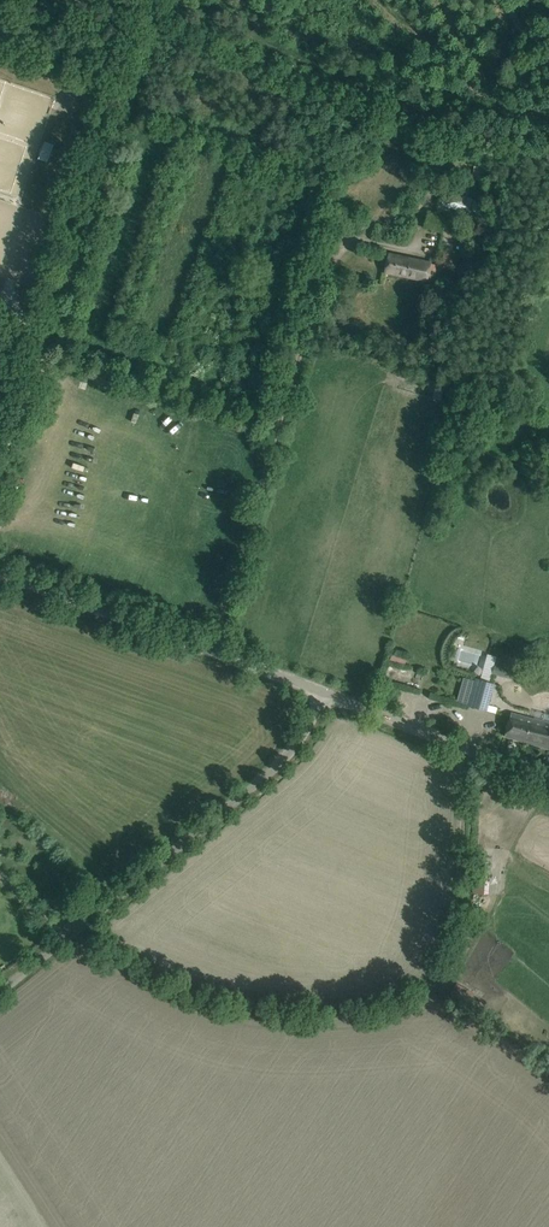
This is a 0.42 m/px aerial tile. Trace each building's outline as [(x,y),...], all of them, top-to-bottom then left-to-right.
[(475,163),(471,177),(482,180),(486,166),(475,163)] [(442,193),(442,207),(466,209),(467,194),(442,193)] [(428,213),(423,226),(442,233),(447,219),(428,213)] [(384,272),(407,277),(412,258),(389,253),(384,272)] [(412,258),(407,277),(427,281),(427,280),(434,282),(437,265),(431,264),(431,262),(412,258)] [(407,664),(409,657),(393,652),(391,659),(407,664)] [(495,663),(492,672),(508,676),(510,667),(495,663)] [(476,678),(468,706),(486,710),(493,682),(476,678)] [(505,736),(548,748),(548,723),(511,713),(505,736)]
